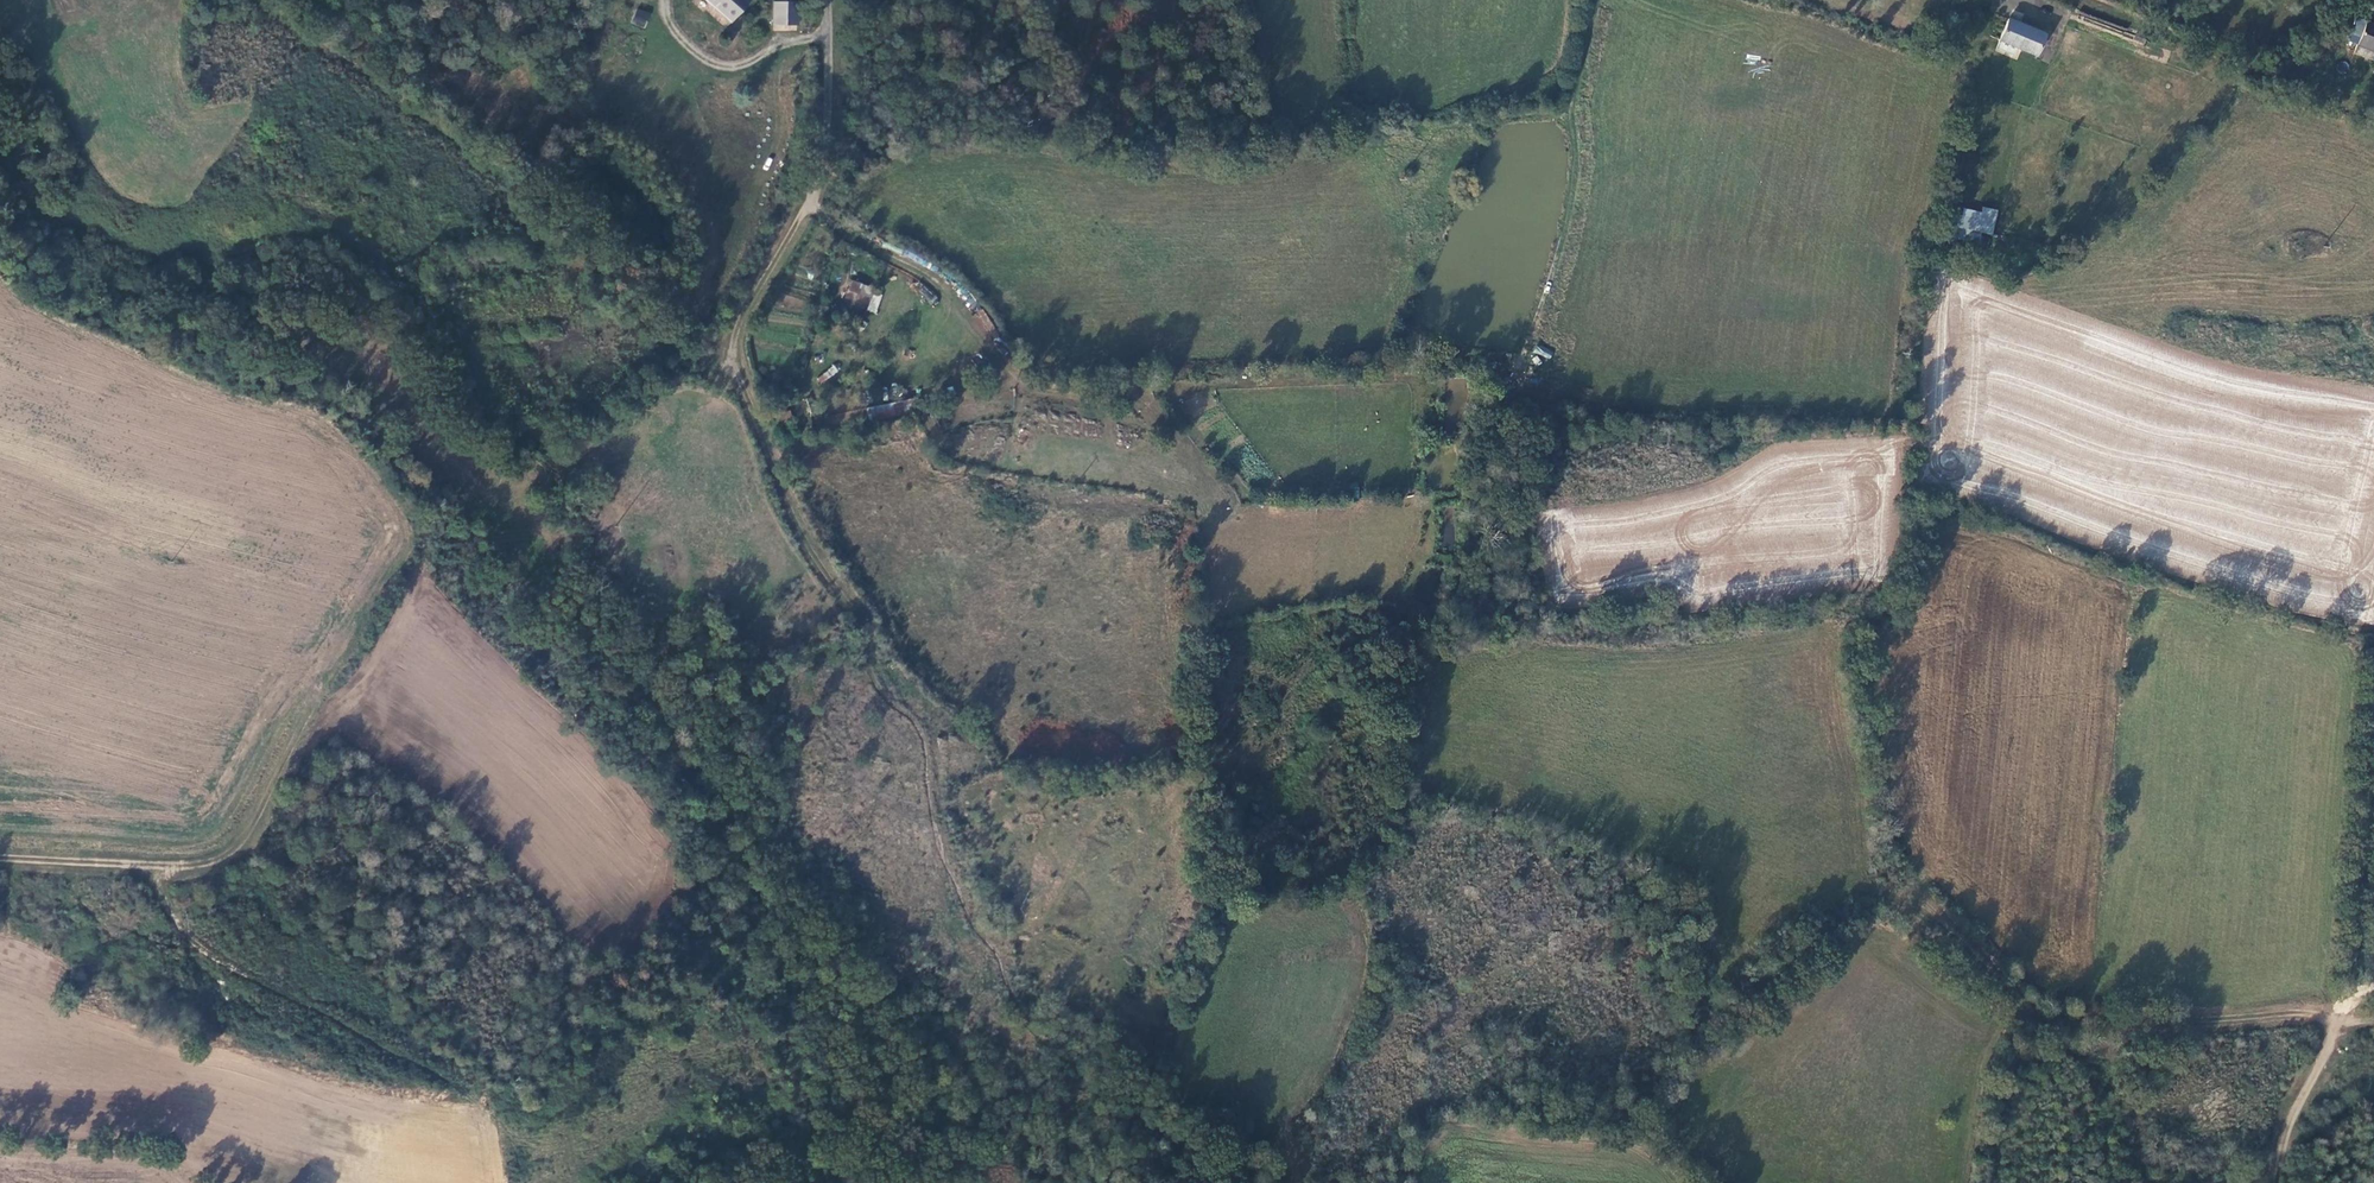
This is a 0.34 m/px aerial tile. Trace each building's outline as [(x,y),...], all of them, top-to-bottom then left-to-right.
[(712,4),(716,0),(735,17),(750,0),(707,0),(712,4)] [(797,2),(773,1),(774,24),(797,24),(797,2)] [(638,8),(632,23),(645,28),(651,13),(638,8)] [(2046,33),(2009,18),(2000,39),(2036,55),(2046,33)] [(2366,22),(2357,45),(2373,51),(2373,25),(2366,22)] [(1983,233),(1993,235),(1997,212),(1959,204),(1951,241),(1980,247),(1983,233)] [(870,315),(879,290),(850,280),(841,305),(870,315)] [(875,288),(866,310),(875,313),(884,291),(875,288)] [(982,336),(994,329),(983,308),(970,315),(982,336)] [(1538,343),(1533,351),(1549,360),(1553,352),(1538,343)] [(821,384),(839,371),(834,364),(816,378),(821,384)] [(871,424),(912,416),(909,400),(867,408),(871,424)]
